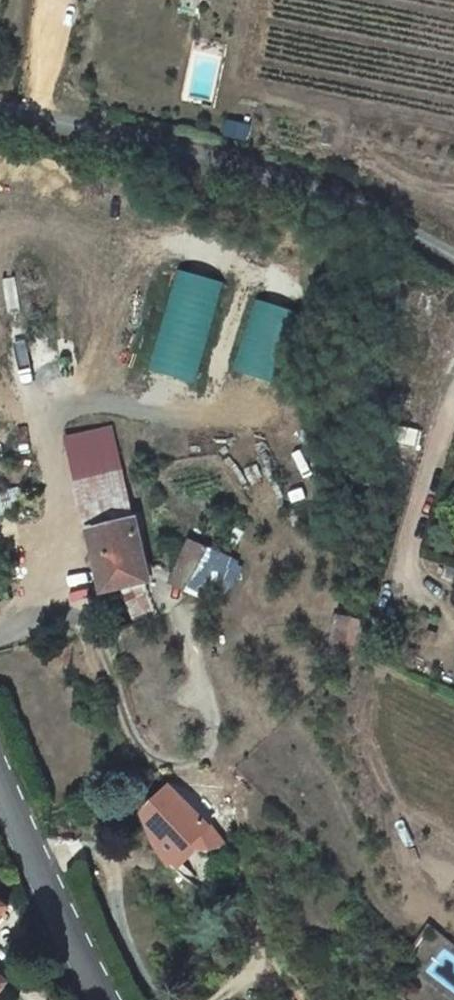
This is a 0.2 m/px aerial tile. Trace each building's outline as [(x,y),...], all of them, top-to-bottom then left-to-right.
[(176,271),(156,374),(201,383),(221,280),(176,271)] [(278,382),(290,308),(251,301),(238,375),(278,382)] [(90,526),(134,514),(113,429),(68,440),(90,526)] [(0,493),(0,514),(12,511),(7,491),(0,493)] [(134,521),(91,532),(105,592),(124,587),(137,623),(158,615),(144,583),(147,582),(134,521)] [(186,590),(210,600),(232,560),(190,542),(182,560),(196,566),(186,590)] [(196,566),(182,560),(172,585),(186,590),(196,566)] [(328,649),(360,660),(372,625),(340,614),(328,649)] [(109,686),(106,675),(93,678),(95,689),(109,686)] [(171,787),(146,811),(144,820),(144,826),(151,850),(168,864),(187,847),(192,851),(201,857),(211,856),(221,850),(171,787)]
